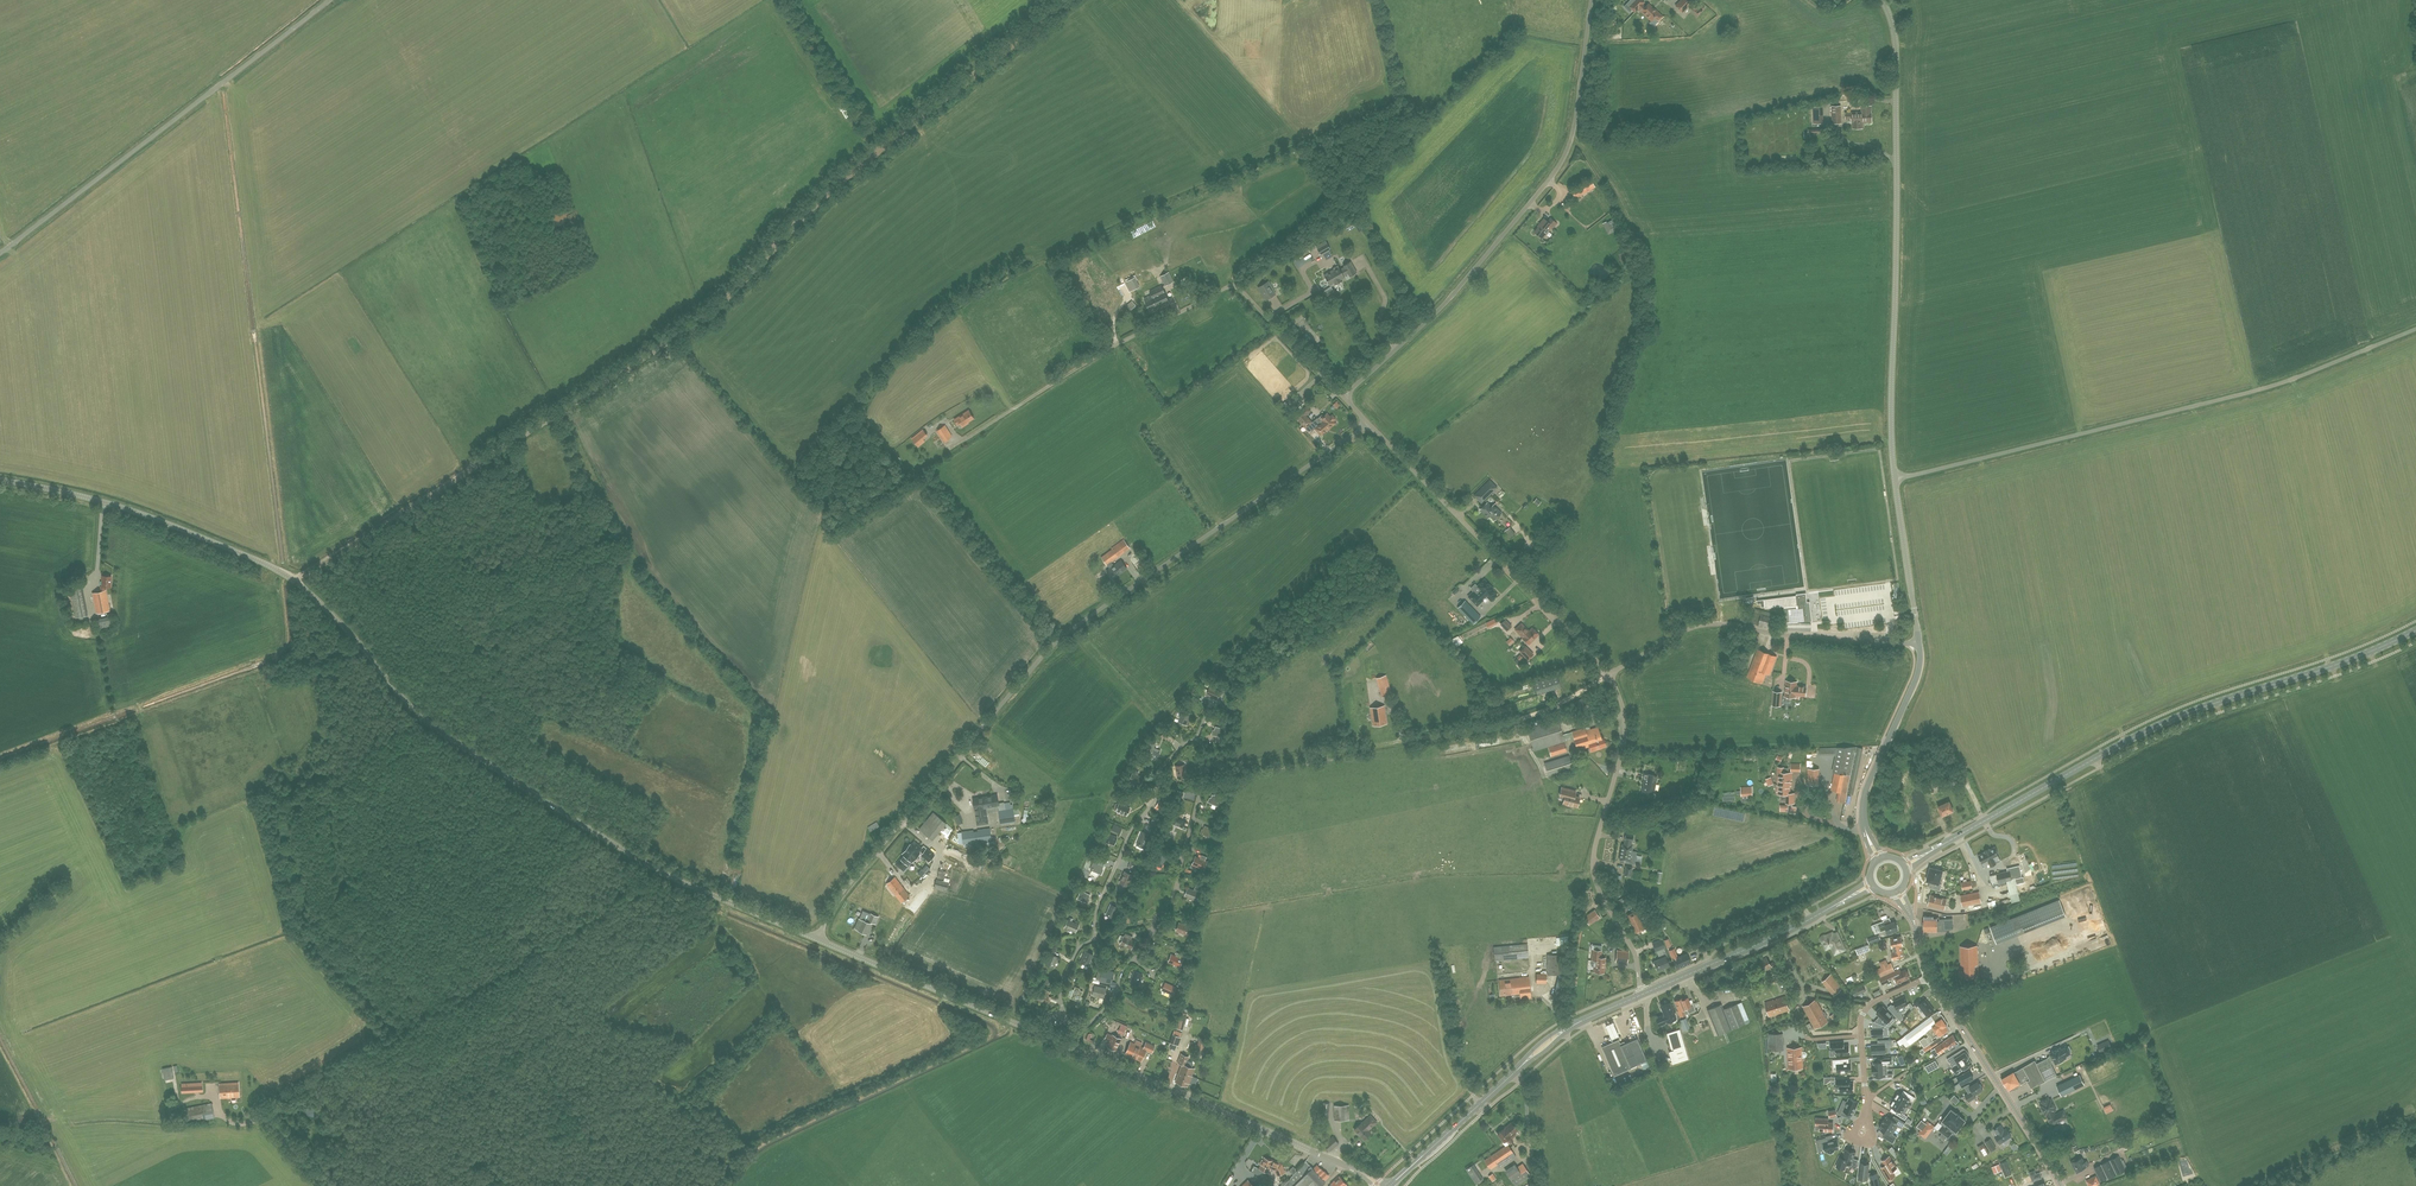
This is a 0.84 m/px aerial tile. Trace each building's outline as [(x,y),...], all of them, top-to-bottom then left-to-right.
[(1654,11),(1647,4),(1644,7),(1641,4),(1643,2),(1641,0),(1635,0),(1628,7),(1633,12),(1637,8),(1650,21),(1654,18),(1657,21),(1661,16),(1654,10),(1654,11)] [(1690,0),(1681,0),(1675,6),(1682,12),(1685,9),(1685,8),(1689,4),(1689,5),(1692,2),(1690,0)] [(1703,8),(1698,3),(1691,10),(1696,15),(1699,12),(1700,13),(1702,10),(1701,9),(1702,7),(1703,8)] [(1813,107),(1813,123),(1824,122),(1823,106),(1813,107)] [(1833,123),(1841,123),(1840,106),(1832,106),(1833,123)] [(1862,122),(1871,122),(1871,112),(1870,112),(1870,106),(1861,107),(1862,112),(1845,113),(1845,119),(1851,118),(1851,122),(1853,122),(1853,128),(1862,128),(1862,122)] [(1823,133),(1823,129),(1808,129),(1808,131),(1804,131),(1804,137),(1810,137),(1810,134),(1823,133)] [(1571,191),(1575,198),(1595,187),(1591,179),(1571,191)] [(1551,227),(1552,228),(1556,223),(1550,218),(1547,221),(1544,218),(1539,225),(1540,225),(1534,232),(1542,238),(1551,227)] [(1322,254),(1329,250),(1331,249),(1325,240),(1315,246),(1320,255),(1322,254)] [(1340,269),(1344,276),(1348,273),(1350,276),(1357,272),(1350,261),(1343,265),(1344,267),(1340,269)] [(1344,276),(1340,269),(1338,265),(1333,268),(1334,269),(1324,275),(1329,284),(1334,282),(1335,284),(1341,281),(1340,280),(1345,277),(1344,276)] [(1165,285),(1173,281),(1169,272),(1160,276),(1165,285)] [(1209,289),(1215,286),(1213,281),(1206,284),(1209,289)] [(1266,299),(1275,294),(1268,282),(1259,287),(1266,299)] [(1151,312),(1169,303),(1161,286),(1150,291),(1151,295),(1144,298),(1151,312)] [(1291,417),(1295,413),(1285,402),(1281,406),(1291,417)] [(1311,422),(1305,415),(1310,411),(1305,406),(1295,416),(1305,427),(1311,422)] [(966,423),(973,418),(969,410),(954,419),(958,425),(960,423),(962,426),(966,424),(966,423)] [(1330,417),(1327,413),(1320,419),(1322,421),(1314,428),(1320,435),(1328,427),(1329,428),(1335,423),(1333,420),(1335,419),(1332,415),(1330,417)] [(943,442),(952,436),(945,425),(936,431),(943,442)] [(918,446),(924,441),(922,438),(926,434),(923,430),(912,439),(918,446)] [(1473,496),(1481,504),(1497,488),(1489,480),(1473,496)] [(1480,509),(1488,518),(1490,515),(1494,520),(1501,513),(1493,505),(1491,507),(1487,502),(1480,509)] [(1124,540),(1118,544),(1124,552),(1130,548),(1124,540)] [(1124,552),(1118,544),(1112,549),(1113,550),(1102,558),(1107,565),(1107,564),(1110,568),(1107,571),(1112,579),(1127,568),(1121,560),(1114,566),(1111,562),(1124,552)] [(110,587),(111,577),(106,577),(106,576),(103,576),(102,576),(101,586),(100,591),(92,593),(96,613),(109,611),(105,589),(105,586),(110,587)] [(1484,579),(1477,586),(1476,586),(1472,590),(1473,592),(1468,596),(1477,606),(1483,600),(1482,599),(1486,595),(1491,601),(1496,596),(1491,590),(1493,588),(1484,579)] [(81,586),(69,588),(74,618),(86,615),(81,586)] [(1765,607),(1765,608),(1789,605),(1790,609),(1784,610),(1786,623),(1798,621),(1798,622),(1811,623),(1810,614),(1807,614),(1805,596),(1803,595),(1794,596),(1794,598),(1791,598),(1791,596),(1782,597),(1782,599),(1779,599),(1778,598),(1771,599),(1771,600),(1770,600),(1770,599),(1757,600),(1757,604),(1761,604),(1761,607),(1765,607)] [(1473,623),(1480,617),(1465,601),(1458,608),(1473,623)] [(1452,615),(1459,622),(1463,619),(1455,611),(1452,615)] [(101,631),(112,629),(109,616),(99,618),(101,631)] [(1490,628),(1498,623),(1494,618),(1487,623),(1490,628)] [(1759,625),(1769,628),(1771,621),(1761,618),(1759,625)] [(1499,623),(1496,625),(1503,632),(1506,630),(1507,631),(1511,626),(1505,620),(1500,624),(1499,623)] [(1522,637),(1522,638),(1523,638),(1527,634),(1529,632),(1529,631),(1521,624),(1515,630),(1522,637)] [(1527,634),(1523,638),(1528,644),(1532,641),(1531,641),(1538,634),(1532,628),(1529,631),(1529,632),(1527,634)] [(1453,639),(1460,650),(1467,646),(1460,635),(1453,639)] [(1506,642),(1510,646),(1514,641),(1510,638),(1506,642)] [(1743,643),(1742,646),(1739,644),(1737,648),(1740,650),(1739,653),(1751,658),(1755,648),(1743,643)] [(1526,646),(1520,652),(1527,660),(1533,654),(1526,646)] [(1769,675),(1777,657),(1758,649),(1747,677),(1762,683),(1766,673),(1769,675)] [(1556,675),(1533,682),(1537,694),(1560,687),(1556,675)] [(1383,696),(1391,694),(1385,676),(1378,678),(1383,696)] [(1799,699),(1799,695),(1805,696),(1806,686),(1796,685),(1797,682),(1786,681),(1786,686),(1785,686),(1784,691),(1785,691),(1785,696),(1795,697),(1795,698),(1799,699)] [(1217,695),(1219,691),(1213,689),(1215,686),(1211,684),(1206,695),(1217,699),(1219,695),(1217,695)] [(1524,692),(1531,691),(1530,684),(1523,686),(1524,692)] [(1773,691),(1772,705),(1780,706),(1781,692),(1773,691)] [(1373,725),(1386,723),(1384,706),(1370,708),(1373,725)] [(1186,724),(1190,715),(1186,714),(1187,712),(1183,710),(1179,720),(1183,721),(1182,723),(1186,724)] [(1597,748),(1605,746),(1603,738),(1601,738),(1598,727),(1590,730),(1589,726),(1584,727),(1584,728),(1571,732),(1562,735),(1557,718),(1527,728),(1534,751),(1574,738),(1577,749),(1589,746),(1591,751),(1597,749),(1597,748)] [(1224,733),(1225,729),(1215,727),(1214,730),(1213,730),(1212,734),(1222,737),(1223,733),(1224,733)] [(1497,738),(1498,741),(1494,742),(1495,745),(1508,742),(1507,736),(1497,738)] [(1472,743),(1473,749),(1493,745),(1492,739),(1472,743)] [(1158,754),(1160,750),(1158,749),(1153,747),(1155,744),(1150,742),(1146,753),(1157,758),(1158,754)] [(1551,756),(1567,751),(1564,742),(1548,747),(1551,756)] [(1863,748),(1856,747),(1819,748),(1820,756),(1838,755),(1831,790),(1839,792),(1837,801),(1845,802),(1847,793),(1853,794),(1863,748)] [(981,760),(980,762),(983,763),(986,757),(973,751),(971,755),(981,760)] [(1224,763),(1227,762),(1226,755),(1221,756),(1222,759),(1216,759),(1217,763),(1215,763),(1215,768),(1225,767),(1224,763)] [(1573,769),(1569,756),(1544,763),(1549,777),(1573,769)] [(986,758),(982,764),(986,768),(991,762),(986,758)] [(1930,762),(1923,765),(1927,776),(1935,773),(1930,762)] [(1916,764),(1913,765),(1915,769),(1920,780),(1927,776),(1923,765),(1918,767),(1916,764)] [(1181,777),(1186,777),(1184,767),(1180,767),(1180,766),(1176,766),(1177,776),(1181,776),(1181,777)] [(1778,767),(1777,774),(1778,774),(1778,778),(1777,778),(1777,782),(1778,782),(1778,785),(1777,785),(1777,791),(1778,792),(1778,794),(1786,794),(1786,803),(1794,803),(1794,793),(1790,793),(1790,786),(1790,783),(1790,779),(1792,779),(1792,773),(1788,773),(1783,772),(1783,768),(1783,767),(1778,767)] [(1817,769),(1808,769),(1808,784),(1817,785),(1817,769)] [(1915,769),(1907,772),(1912,783),(1920,780),(1915,769)] [(1143,778),(1141,777),(1137,775),(1138,772),(1134,770),(1130,777),(1132,778),(1130,781),(1140,785),(1143,778)] [(1654,791),(1656,776),(1644,774),(1643,778),(1644,778),(1642,793),(1652,794),(1652,790),(1654,791)] [(1741,796),(1752,796),(1752,786),(1741,787),(1741,796)] [(1565,796),(1563,804),(1570,806),(1570,805),(1577,807),(1579,797),(1574,796),(1576,791),(1562,787),(1560,795),(1565,796)] [(1912,790),(1899,796),(1902,802),(1903,802),(1902,802),(1915,797),(1912,790)] [(999,805),(998,803),(997,795),(973,799),(973,804),(973,808),(974,808),(974,809),(975,809),(977,825),(987,823),(985,807),(999,805)] [(1220,803),(1223,796),(1220,795),(1219,798),(1212,795),(1211,798),(1210,798),(1208,802),(1217,806),(1219,802),(1220,803)] [(1915,797),(1902,802),(1903,802),(1905,808),(1917,803),(1915,797)] [(1127,816),(1128,812),(1127,811),(1128,807),(1124,806),(1126,803),(1121,801),(1117,808),(1119,808),(1117,812),(1127,816)] [(1938,806),(1942,815),(1953,811),(1949,801),(1938,806)] [(1005,802),(998,803),(999,805),(999,810),(998,810),(1000,824),(1015,822),(1013,808),(1006,809),(1005,802)] [(1917,803),(1905,808),(1908,815),(1920,810),(1917,803)] [(1920,810),(1908,815),(1911,821),(1911,822),(1923,816),(1920,810)] [(1184,815),(1176,812),(1173,819),(1175,819),(1173,823),(1182,827),(1184,823),(1183,822),(1184,819),(1182,818),(1184,815)] [(933,840),(946,824),(934,813),(920,830),(933,840)] [(1022,819),(1025,822),(1031,818),(1027,814),(1022,819)] [(1911,821),(1910,822),(1912,828),(1926,823),(1923,816),(1911,822),(1911,821)] [(871,831),(879,826),(876,822),(868,827),(871,831)] [(1114,824),(1112,830),(1120,833),(1122,828),(1114,824)] [(1213,834),(1214,830),(1205,826),(1204,830),(1202,829),(1200,833),(1210,837),(1211,833),(1213,834)] [(979,840),(979,842),(981,851),(995,850),(994,840),(992,840),(990,828),(978,830),(978,831),(974,832),(973,830),(962,832),(963,844),(975,843),(975,841),(979,840)] [(1114,840),(1116,836),(1107,833),(1105,837),(1106,837),(1105,841),(1114,845),(1116,841),(1114,840)] [(1144,848),(1148,839),(1145,837),(1145,836),(1142,834),(1137,843),(1141,845),(1140,846),(1144,848)] [(1621,850),(1632,851),(1633,846),(1631,846),(1632,841),(1633,841),(1633,836),(1625,835),(1624,839),(1625,839),(1624,845),(1622,844),(1621,850)] [(903,853),(904,854),(896,864),(904,870),(912,861),(913,861),(914,860),(920,853),(922,854),(921,855),(929,861),(934,855),(924,846),(922,848),(914,842),(911,846),(910,845),(909,846),(908,846),(905,850),(905,851),(903,853)] [(1984,851),(1985,852),(1978,855),(1984,867),(1989,864),(1990,866),(1996,863),(1995,861),(1994,858),(1998,856),(1997,853),(1998,852),(1995,847),(1990,849),(1989,848),(1984,851)] [(1632,851),(1621,850),(1619,860),(1626,861),(1625,862),(1634,864),(1635,860),(1636,856),(1635,856),(1636,852),(1632,851)] [(1162,867),(1165,857),(1164,857),(1164,856),(1157,853),(1154,860),(1155,861),(1154,864),(1162,867)] [(1205,865),(1207,861),(1205,861),(1207,857),(1202,855),(1200,859),(1197,857),(1196,861),(1194,860),(1193,864),(1203,869),(1205,865)] [(1101,874),(1103,870),(1101,869),(1103,866),(1098,864),(1100,860),(1095,858),(1092,866),(1093,866),(1092,870),(1101,874)] [(1630,876),(1632,869),(1632,867),(1626,866),(1624,875),(1630,876)] [(1941,884),(1939,884),(1940,877),(1943,878),(1945,871),(1942,871),(1942,870),(1931,868),(1929,868),(1926,881),(1931,882),(1931,884),(1930,884),(1929,886),(1930,887),(1929,888),(1940,890),(1941,884)] [(2012,879),(2010,870),(1996,874),(1990,876),(1991,882),(1992,882),(1992,884),(1998,883),(1998,882),(2012,879)] [(1128,886),(1132,877),(1128,875),(1129,874),(1125,872),(1121,881),(1124,883),(1124,884),(1128,886)] [(901,902),(910,896),(895,877),(887,884),(901,902)] [(947,891),(949,882),(936,879),(934,888),(947,891)] [(1972,888),(1971,881),(1961,883),(1963,890),(1972,888)] [(1194,890),(1188,888),(1185,896),(1196,900),(1200,888),(1195,886),(1194,890)] [(1088,899),(1090,895),(1081,891),(1079,895),(1081,896),(1079,899),(1088,903),(1090,899),(1088,899)] [(1979,892),(1960,896),(1962,906),(1981,902),(1979,892)] [(923,903),(927,898),(923,895),(919,900),(923,903)] [(1944,909),(1946,899),(1930,895),(1928,905),(1944,909)] [(1631,906),(1629,900),(1619,904),(1622,910),(1631,906)] [(909,909),(917,912),(919,908),(912,904),(909,909)] [(1114,918),(1118,909),(1114,907),(1115,906),(1111,904),(1107,913),(1110,915),(1110,916),(1114,918)] [(1600,917),(1594,910),(1584,917),(1589,925),(1600,917)] [(1945,931),(1947,930),(1946,925),(1944,925),(1944,922),(1942,922),(1941,921),(1941,915),(1941,912),(1931,910),(1931,916),(1924,916),(1924,931),(1937,931),(1945,931)] [(1634,933),(1645,928),(1637,911),(1626,916),(1634,933)] [(2024,932),(2022,926),(2029,924),(2025,913),(1990,927),(1996,943),(2024,932)] [(855,928),(859,929),(859,930),(866,933),(871,922),(875,924),(878,917),(871,914),(867,922),(863,920),(859,919),(855,928)] [(1076,928),(1077,924),(1068,920),(1066,924),(1068,925),(1066,928),(1075,932),(1077,928),(1076,928)] [(1184,925),(1181,923),(1179,927),(1178,926),(1176,930),(1186,934),(1187,931),(1189,931),(1192,924),(1185,921),(1184,925)] [(1885,925),(1884,921),(1878,923),(1881,932),(1887,929),(1888,933),(1894,931),(1893,930),(1898,929),(1895,921),(1885,925)] [(1577,930),(1573,948),(1579,949),(1582,931),(1577,930)] [(1833,933),(1827,936),(1826,936),(1825,936),(1824,936),(1823,936),(1822,937),(1822,938),(1822,939),(1822,940),(1822,941),(1823,942),(1824,943),(1827,949),(1833,947),(1836,954),(1845,950),(1838,933),(1834,935),(1833,933)] [(1869,944),(1880,939),(1878,934),(1866,938),(1869,944)] [(1131,944),(1133,940),(1124,936),(1122,940),(1123,941),(1122,944),(1131,949),(1133,945),(1131,944)] [(1903,945),(1903,944),(1903,941),(1902,941),(1901,936),(1890,939),(1893,952),(1891,952),(1893,959),(1895,959),(1904,957),(1901,946),(1903,945)] [(1652,943),(1654,947),(1656,951),(1656,950),(1659,957),(1660,956),(1660,958),(1653,961),(1652,962),(1653,966),(1655,966),(1657,970),(1669,965),(1665,957),(1668,956),(1661,940),(1652,943)] [(1528,957),(1527,944),(1494,947),(1495,960),(1528,957)] [(1867,945),(1856,949),(1858,955),(1869,950),(1867,945)] [(1974,965),(1978,965),(1977,946),(1960,947),(1960,960),(1973,959),(1973,965),(1974,965)] [(1677,968),(1690,962),(1687,953),(1677,957),(1673,948),(1669,950),(1673,959),(1677,968)] [(1601,950),(1593,949),(1592,960),(1596,960),(1594,972),(1604,973),(1605,958),(1600,957),(1601,950)] [(1617,950),(1616,961),(1627,963),(1628,952),(1617,950)] [(1088,965),(1092,956),(1089,955),(1089,953),(1085,951),(1081,960),(1085,962),(1084,964),(1088,965)] [(1548,974),(1562,974),(1562,954),(1548,954),(1548,974)] [(1054,966),(1058,957),(1054,955),(1053,957),(1050,955),(1046,965),(1050,966),(1050,965),(1054,966)] [(1181,963),(1183,959),(1173,955),(1172,959),(1170,958),(1169,962),(1178,966),(1179,962),(1181,963)] [(1766,957),(1756,963),(1762,973),(1773,967),(1778,964),(1775,961),(1770,963),(1766,957)] [(1891,959),(1873,967),(1877,976),(1895,968),(1891,959)] [(1973,959),(1960,960),(1961,966),(1965,965),(1965,973),(1964,974),(1963,975),(1964,976),(1965,977),(1965,978),(1975,977),(1975,975),(1974,965),(1973,965),(1973,959)] [(1106,969),(1099,967),(1096,979),(1100,980),(1099,981),(1106,982),(1106,983),(1111,984),(1110,984),(1110,985),(1115,987),(1116,981),(1112,980),(1114,972),(1106,970),(1106,969)] [(1908,970),(1906,970),(1906,969),(1901,972),(1900,969),(1880,978),(1883,984),(1895,978),(1897,983),(1909,977),(1908,974),(1909,973),(1908,970)] [(1138,985),(1142,975),(1138,974),(1139,972),(1134,971),(1131,980),(1135,982),(1134,983),(1138,985)] [(1783,981),(1782,978),(1780,972),(1773,974),(1776,983),(1783,981)] [(1537,982),(1547,982),(1547,974),(1537,974),(1537,982)] [(1558,974),(1557,981),(1554,994),(1554,999),(1564,1000),(1569,976),(1558,974)] [(1831,975),(1824,981),(1832,991),(1837,986),(1840,989),(1842,988),(1839,984),(1831,975)] [(1531,998),(1529,977),(1519,978),(1499,980),(1501,995),(1511,994),(1512,997),(1520,996),(1520,999),(1531,998)] [(1174,991),(1176,987),(1167,983),(1165,987),(1164,986),(1162,990),(1171,994),(1173,991),(1174,991)] [(1853,996),(1865,991),(1862,985),(1850,991),(1853,996)] [(1079,1001),(1083,992),(1079,990),(1080,989),(1076,987),(1072,996),(1075,998),(1075,999),(1079,1001)] [(1105,996),(1106,988),(1099,987),(1098,988),(1094,987),(1092,995),(1100,997),(1100,995),(1105,996)] [(1049,1001),(1050,1000),(1051,997),(1048,996),(1049,991),(1050,992),(1050,991),(1042,988),(1038,999),(1043,1001),(1044,999),(1049,1001)] [(1765,1002),(1768,1011),(1769,1016),(1789,1010),(1785,996),(1776,999),(1774,1000),(1773,1000),(1765,1002)] [(1683,999),(1682,998),(1674,1001),(1678,1011),(1677,1011),(1680,1017),(1684,1015),(1683,1011),(1687,1009),(1688,1013),(1696,1010),(1693,1004),(1691,1005),(1688,997),(1683,999)] [(1895,1008),(1891,1012),(1900,1021),(1903,1018),(1901,1013),(1899,1008),(1904,1006),(1907,1004),(1904,997),(1894,1002),(1895,1004),(1894,1005),(1895,1008)] [(1823,1023),(1828,1021),(1826,1018),(1827,1017),(1825,1012),(1823,1012),(1816,999),(1803,1007),(1815,1028),(1820,1025),(1820,1026),(1824,1024),(1823,1023)] [(1927,1016),(1934,1010),(1925,999),(1920,1002),(1918,1000),(1914,1003),(1917,1006),(1918,1005),(1927,1016)] [(1675,1013),(1674,1013),(1670,1003),(1661,1006),(1664,1015),(1656,1018),(1659,1025),(1669,1021),(1677,1019),(1675,1013)] [(1745,1023),(1745,1022),(1737,1003),(1723,1009),(1721,1004),(1707,1009),(1718,1034),(1745,1023)] [(1880,1008),(1877,1011),(1877,1012),(1877,1013),(1880,1016),(1884,1021),(1881,1024),(1888,1028),(1892,1023),(1889,1020),(1892,1017),(1891,1015),(1888,1011),(1887,1012),(1883,1007),(1881,1009),(1880,1008)] [(1186,1029),(1187,1012),(1179,1011),(1177,1029),(1186,1029)] [(1165,1024),(1168,1013),(1162,1012),(1159,1023),(1165,1024)] [(1937,1017),(1934,1014),(1930,1017),(1914,1028),(1904,1036),(1910,1044),(1926,1032),(1929,1037),(1926,1039),(1925,1037),(1919,1041),(1924,1048),(1933,1041),(1932,1039),(1936,1036),(1937,1038),(1948,1030),(1946,1026),(1947,1026),(1940,1015),(1937,1017)] [(1683,1030),(1690,1028),(1686,1018),(1679,1021),(1683,1030)] [(1612,1020),(1604,1023),(1611,1038),(1618,1034),(1612,1020)] [(1871,1028),(1871,1029),(1872,1037),(1883,1036),(1883,1037),(1883,1036),(1883,1030),(1888,1030),(1888,1027),(1876,1022),(1876,1028),(1872,1029),(1872,1028),(1871,1028)] [(1121,1023),(1117,1033),(1123,1035),(1127,1026),(1121,1023)] [(1679,1029),(1674,1031),(1667,1033),(1673,1050),(1670,1051),(1674,1063),(1689,1058),(1679,1029)] [(1176,1049),(1177,1045),(1178,1045),(1181,1037),(1180,1036),(1181,1033),(1174,1030),(1172,1034),(1169,1042),(1168,1047),(1176,1049)] [(1107,1033),(1105,1039),(1108,1040),(1109,1040),(1110,1040),(1107,1046),(1116,1050),(1121,1038),(1112,1034),(1112,1035),(1107,1033)] [(1770,1050),(1784,1050),(1783,1033),(1769,1034),(1770,1050)] [(1943,1041),(1949,1049),(1954,1046),(1954,1045),(1958,1042),(1957,1042),(1958,1041),(1956,1039),(1955,1039),(1953,1035),(1948,1039),(1947,1039),(1943,1041)] [(1923,1049),(1925,1052),(1943,1040),(1940,1037),(1933,1041),(1924,1048),(1923,1049)] [(1202,1052),(1205,1041),(1203,1040),(1203,1039),(1200,1038),(1197,1051),(1202,1052)] [(1631,1068),(1630,1067),(1647,1060),(1637,1038),(1621,1045),(1619,1041),(1602,1048),(1614,1076),(1631,1068)] [(1892,1039),(1884,1040),(1884,1044),(1878,1044),(1872,1044),(1872,1053),(1885,1053),(1885,1047),(1893,1046),(1892,1039)] [(2097,1045),(2098,1047),(2100,1053),(2111,1048),(2108,1040),(2097,1045)] [(1136,1050),(1138,1045),(1131,1041),(1125,1054),(1132,1057),(1134,1052),(1138,1054),(1139,1051),(1136,1050)] [(1837,1042),(1830,1042),(1831,1050),(1836,1050),(1836,1055),(1850,1054),(1849,1045),(1844,1045),(1844,1042),(1844,1041),(1843,1041),(1837,1042)] [(1945,1052),(1949,1049),(1943,1041),(1944,1042),(1932,1050),(1934,1053),(1934,1054),(1935,1055),(1936,1055),(1936,1056),(1944,1050),(1945,1052)] [(1132,1057),(1141,1061),(1147,1049),(1152,1051),(1152,1052),(1155,1046),(1146,1042),(1144,1047),(1138,1045),(1136,1050),(1139,1051),(1138,1054),(1134,1052),(1132,1057)] [(2047,1057),(2048,1058),(2051,1064),(2054,1062),(2055,1064),(2058,1062),(2059,1063),(2063,1061),(2063,1060),(2066,1058),(2065,1056),(2069,1053),(2070,1054),(2070,1053),(2066,1046),(2065,1046),(2066,1047),(2061,1049),(2060,1048),(2057,1049),(2056,1048),(2052,1051),(2052,1052),(2049,1053),(2051,1055),(2047,1057)] [(1802,1057),(1805,1057),(1806,1056),(1807,1055),(1807,1054),(1806,1052),(1805,1052),(1802,1052),(1802,1047),(1788,1048),(1789,1068),(1802,1068),(1802,1057)] [(1968,1066),(1972,1063),(1971,1063),(1971,1062),(1970,1060),(1969,1060),(1968,1058),(1968,1057),(1963,1049),(1947,1059),(1956,1074),(1963,1069),(1964,1070),(1968,1067),(1968,1066)] [(1192,1076),(1194,1069),(1185,1065),(1188,1057),(1181,1054),(1178,1061),(1183,1063),(1175,1081),(1187,1086),(1189,1083),(1190,1083),(1193,1076),(1192,1076)] [(1872,1065),(1873,1069),(1887,1069),(1887,1064),(1892,1063),(1892,1058),(1878,1058),(1878,1062),(1873,1062),(1873,1065),(1872,1065)] [(2051,1064),(2048,1058),(2036,1063),(2035,1060),(2013,1073),(2013,1072),(2002,1079),(2005,1085),(2006,1085),(2010,1091),(2030,1079),(2034,1087),(2057,1076),(2051,1064)] [(1851,1071),(1850,1063),(1841,1063),(1841,1059),(1833,1060),(1833,1067),(1837,1067),(1837,1072),(1851,1071)] [(1935,1061),(1924,1066),(1928,1073),(1938,1067),(1935,1061)] [(168,1095),(176,1093),(173,1080),(174,1079),(171,1066),(162,1069),(168,1095)] [(1888,1074),(1887,1069),(1873,1069),(1873,1073),(1874,1073),(1874,1076),(1879,1076),(1879,1080),(1893,1079),(1892,1073),(1888,1074)] [(1961,1084),(1973,1078),(1969,1071),(1957,1077),(1961,1084)] [(2057,1086),(2061,1095),(2084,1084),(2079,1075),(2057,1086)] [(1853,1083),(1850,1083),(1850,1079),(1845,1079),(1836,1079),(1836,1087),(1840,1087),(1840,1092),(1853,1092),(1853,1083)] [(1974,1095),(1982,1089),(1978,1082),(1969,1087),(1971,1091),(1965,1095),(1969,1102),(1976,1097),(1974,1095)] [(220,1098),(239,1097),(238,1083),(219,1084),(220,1098)] [(1954,1092),(1961,1087),(1959,1083),(1952,1087),(1954,1092)] [(205,1093),(204,1086),(196,1086),(188,1086),(178,1087),(178,1092),(189,1092),(189,1095),(196,1094),(196,1093),(205,1093)] [(1898,1092),(1894,1099),(1906,1106),(1910,1100),(1912,1101),(1915,1097),(1907,1093),(1905,1097),(1898,1092)] [(1955,1103),(1959,1100),(1954,1095),(1951,1099),(1955,1103)] [(2044,1112),(2051,1125),(2067,1118),(2063,1110),(2055,1114),(2054,1111),(2056,1110),(2051,1101),(2050,1101),(2048,1097),(2040,1101),(2041,1103),(2040,1104),(2043,1112),(2044,1112)] [(1849,1098),(1843,1110),(1840,1109),(1838,1113),(1844,1116),(1846,1112),(1853,1115),(1858,1102),(1849,1098)] [(1894,1099),(1889,1106),(1897,1110),(1895,1114),(1902,1118),(1904,1114),(1902,1113),(1906,1106),(1894,1099)] [(1329,1119),(1330,1103),(1323,1102),(1322,1118),(1329,1119)] [(214,1116),(222,1115),(220,1107),(212,1108),(211,1103),(185,1109),(188,1123),(214,1117),(214,1116)] [(2110,1104),(2103,1107),(2106,1113),(2113,1110),(2110,1104)] [(1334,1120),(1350,1120),(1349,1105),(1334,1105),(1334,1120)] [(1948,1137),(1952,1133),(1949,1131),(1952,1128),(1956,1131),(1956,1132),(1957,1131),(1965,1121),(1965,1120),(1960,1116),(1960,1115),(1957,1113),(1956,1114),(1951,1110),(1951,1109),(1951,1110),(1943,1120),(1942,1120),(1942,1121),(1943,1121),(1947,1124),(1945,1127),(1942,1125),(1939,1130),(1948,1137)] [(1835,1110),(1828,1111),(1829,1118),(1836,1116),(1835,1110)] [(1371,1133),(1368,1130),(1377,1122),(1370,1115),(1362,1123),(1361,1122),(1354,1129),(1357,1133),(1358,1132),(1364,1139),(1371,1133)] [(1885,1118),(1882,1122),(1895,1130),(1898,1126),(1902,1128),(1905,1123),(1894,1116),(1892,1119),(1887,1117),(1886,1118),(1885,1118)] [(1816,1118),(1816,1125),(1820,1126),(1820,1130),(1832,1131),(1833,1123),(1828,1122),(1828,1119),(1816,1118)] [(1928,1121),(1926,1123),(1921,1129),(1919,1133),(1925,1138),(1934,1126),(1928,1121)] [(1893,1134),(1895,1130),(1882,1122),(1880,1127),(1881,1127),(1880,1129),(1884,1131),(1881,1136),(1893,1143),(1897,1137),(1893,1134)] [(1511,1123),(1505,1128),(1504,1128),(1497,1134),(1504,1142),(1507,1140),(1510,1143),(1513,1140),(1510,1137),(1511,1136),(1513,1137),(1516,1134),(1514,1133),(1517,1130),(1511,1123)] [(1991,1131),(1999,1144),(2006,1139),(2008,1142),(2011,1139),(2010,1137),(2011,1136),(2006,1129),(2003,1130),(2000,1125),(1991,1131)] [(1330,1151),(1338,1143),(1332,1136),(1323,1144),(1330,1151)] [(1827,1141),(1826,1137),(1816,1140),(1818,1147),(1824,1146),(1825,1151),(1827,1151),(1828,1152),(1834,1151),(1834,1150),(1839,1149),(1837,1139),(1833,1140),(1827,1141)] [(1990,1139),(1985,1142),(1990,1151),(1995,1148),(1990,1139)] [(1943,1153),(1946,1155),(1947,1156),(1954,1146),(1953,1145),(1951,1143),(1943,1153)] [(1983,1157),(1991,1153),(1985,1143),(1978,1147),(1983,1157)] [(1516,1156),(1508,1145),(1508,1144),(1506,1146),(1484,1160),(1490,1168),(1496,1163),(1499,1168),(1516,1156)] [(1856,1153),(1856,1152),(1845,1149),(1846,1149),(1843,1158),(1840,1157),(1836,1166),(1844,1169),(1846,1163),(1851,1164),(1855,1152),(1856,1153)] [(1270,1166),(1272,1161),(1264,1157),(1263,1160),(1262,1159),(1260,1164),(1261,1164),(1259,1168),(1267,1172),(1270,1166)] [(1895,1170),(1890,1157),(1882,1160),(1884,1165),(1880,1166),(1881,1169),(1884,1176),(1885,1180),(1892,1178),(1890,1172),(1895,1170)] [(2107,1179),(2116,1175),(2124,1171),(2117,1157),(2109,1160),(2094,1168),(2100,1181),(2106,1178),(2107,1179)] [(2081,1169),(2089,1165),(2087,1161),(2084,1162),(2082,1158),(2077,1160),(2076,1158),(2070,1161),(2076,1173),(2082,1171),(2081,1169)] [(1270,1166),(1274,1168),(1274,1169),(1275,1170),(1277,1175),(1284,1172),(1281,1164),(1277,1162),(1276,1161),(1274,1160),(1272,1160),(1272,1161),(1270,1166)] [(1325,1181),(1324,1180),(1328,1176),(1324,1171),(1322,1169),(1321,1170),(1317,1165),(1313,1169),(1305,1161),(1283,1185),(1320,1185),(1325,1181)] [(1515,1185),(1516,1185),(1530,1177),(1529,1176),(1530,1175),(1522,1163),(1517,1167),(1515,1164),(1504,1170),(1515,1185)] [(1861,1163),(1859,1176),(1867,1177),(1871,1177),(1872,1182),(1873,1185),(1880,1184),(1877,1173),(1871,1175),(1870,1172),(1868,1172),(1869,1164),(1861,1163)] [(1473,1178),(1481,1175),(1476,1164),(1468,1167),(1473,1178)] [(2034,1171),(2029,1173),(2032,1181),(2042,1177),(2040,1172),(2035,1174),(2034,1171)] [(1262,1183),(1263,1183),(1268,1185),(1273,1185),(1272,1185),(1275,1180),(1266,1177),(1264,1176),(1261,1182),(1262,1183)] [(1346,1185),(1347,1185),(1339,1176),(1330,1184),(1331,1185),(1329,1185),(1347,1185),(1346,1185)] [(2098,1183),(2095,1176),(2086,1181),(2089,1185),(2093,1185),(2098,1183)]
